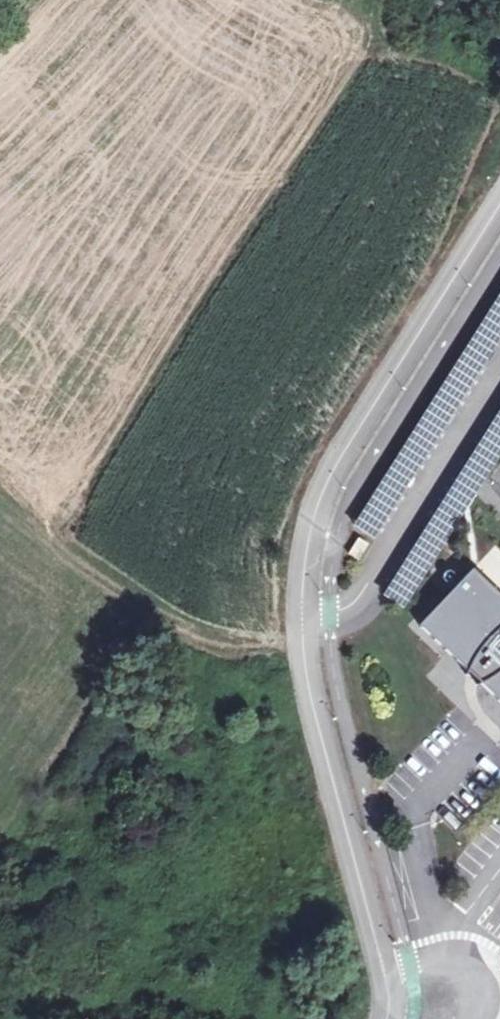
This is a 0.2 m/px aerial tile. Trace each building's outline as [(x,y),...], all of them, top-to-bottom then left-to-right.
[(405,12),(397,24),(408,30),(415,18),(405,12)] [(458,47),(455,52),(461,56),(464,49),(458,47)] [(354,524),(376,538),(499,341),(499,293),(354,524)] [(383,593),(399,605),(499,449),(499,409),(383,593)] [(499,703),(499,597),(473,571),(419,627),(499,703)] [(36,1018),(50,1018),(62,1007),(55,1000),(36,1018)]
